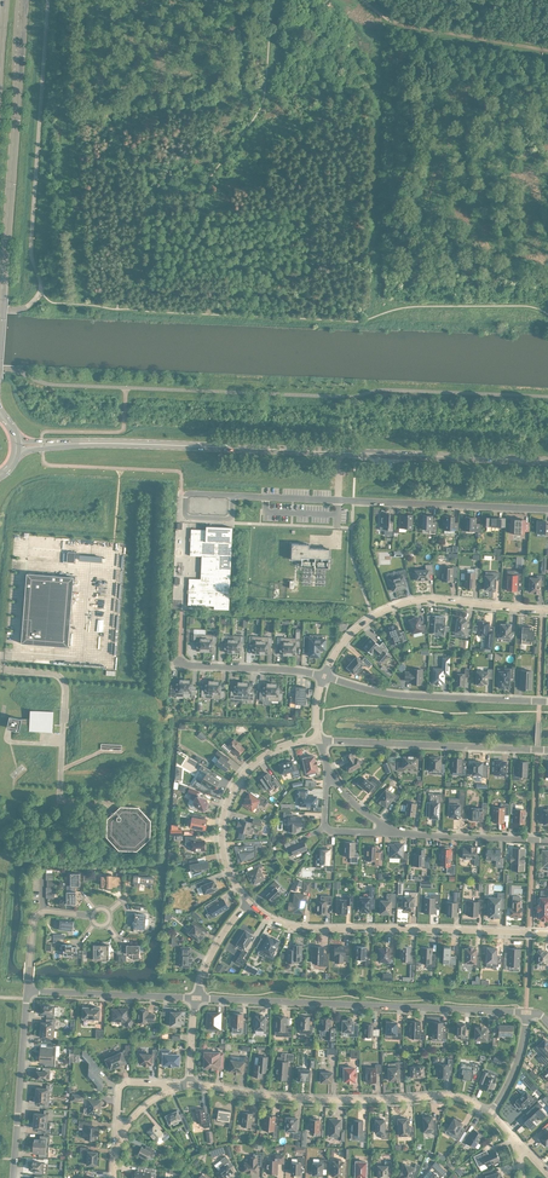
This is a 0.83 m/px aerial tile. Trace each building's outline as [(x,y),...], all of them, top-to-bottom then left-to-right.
[(389,522),(389,514),(387,514),(387,513),(383,513),(381,513),(381,518),(380,518),(379,522),(380,522),(380,526),(385,526),(385,535),(392,535),(393,523),(389,522)] [(407,530),(412,530),(413,515),(407,515),(407,516),(400,516),(399,528),(407,529),(407,530)] [(432,522),(432,516),(423,515),(423,520),(421,520),(421,524),(422,524),(422,529),(436,529),(436,522),(432,522)] [(444,530),(458,530),(458,523),(454,523),(454,517),(445,516),(444,521),(443,521),(443,525),(444,525),(444,530)] [(466,526),(466,531),(479,531),(480,524),(476,524),(476,518),(466,517),(466,522),(465,522),(464,526),(466,526)] [(487,518),(487,526),(504,527),(505,519),(487,518)] [(511,523),(509,522),(509,529),(511,529),(510,533),(514,533),(514,535),(521,535),(521,533),(524,534),(524,531),(528,531),(528,523),(525,522),(525,520),(511,519),(511,523)] [(537,521),(537,524),(536,524),(535,530),(537,530),(537,533),(545,533),(545,534),(547,534),(547,525),(546,525),(546,521),(537,521)] [(214,609),(229,610),(232,529),(232,528),(206,526),(206,530),(196,530),(196,529),(191,529),(190,556),(202,556),(201,579),(189,579),(188,605),(214,606),(214,609)] [(330,549),(329,549),(309,548),(309,545),(292,544),(291,559),(301,560),(302,560),(302,558),(315,558),(328,559),(329,559),(329,558),(330,549)] [(68,552),(67,562),(75,563),(76,552),(68,552)] [(433,574),(433,565),(426,565),(426,570),(415,571),(415,573),(413,573),(413,578),(416,578),(416,580),(430,579),(429,574),(433,574)] [(457,577),(458,567),(452,567),(452,568),(450,568),(450,567),(449,566),(446,565),(445,566),(445,568),(442,568),(442,574),(441,574),(440,577),(442,577),(442,581),(452,581),(453,577),(457,577)] [(479,579),(479,568),(475,568),(475,573),(466,573),(465,588),(474,588),(475,579),(479,579)] [(407,576),(405,569),(401,571),(403,576),(395,578),(395,576),(388,578),(389,584),(391,584),(393,591),(398,590),(399,590),(401,589),(406,587),(404,577),(407,576)] [(522,582),(523,571),(514,571),(514,576),(507,575),(507,581),(506,581),(505,582),(504,587),(505,587),(507,588),(507,590),(517,591),(517,582),(522,582)] [(499,580),(500,573),(492,572),(492,576),(486,576),(486,577),(484,577),(484,582),(485,582),(485,589),(490,589),(490,590),(494,590),(495,590),(495,580),(499,580)] [(27,573),(21,643),(68,647),(74,577),(27,573)] [(544,584),(544,576),(537,575),(537,579),(530,578),(530,583),(529,583),(529,588),(530,588),(530,592),(534,592),(534,593),(538,593),(538,592),(539,592),(540,584),(544,584)] [(445,620),(445,617),(432,616),(433,621),(435,621),(434,634),(439,634),(441,634),(444,634),(444,631),(449,632),(449,627),(445,626),(445,622),(446,622),(446,620),(445,620)] [(421,626),(419,618),(418,618),(418,617),(414,618),(414,619),(409,620),(410,622),(408,622),(409,627),(411,626),(412,633),(422,630),(422,633),(427,632),(425,625),(421,626)] [(466,625),(467,620),(462,620),(462,619),(458,618),(458,619),(457,619),(455,632),(465,633),(464,636),(470,636),(471,629),(467,629),(467,625),(466,625)] [(480,621),(478,636),(486,636),(484,648),(491,649),(493,632),(488,631),(489,622),(480,621)] [(510,632),(510,624),(506,624),(506,625),(501,625),(498,625),(498,631),(500,631),(500,637),(511,638),(511,632),(510,632)] [(393,625),(392,626),(390,627),(389,627),(390,628),(386,629),(390,640),(391,639),(393,645),(407,640),(404,631),(400,633),(397,625),(393,627),(393,626),(393,625)] [(531,639),(532,639),(533,628),(531,628),(531,626),(525,626),(524,627),(523,627),(522,635),(518,635),(517,643),(528,644),(528,639),(531,639)] [(288,655),(292,655),(295,655),(296,652),(296,650),(296,646),(300,646),(300,639),(301,630),(296,629),(296,638),(289,638),(288,655)] [(204,652),(205,635),(194,634),(193,642),(197,642),(197,646),(197,648),(197,651),(200,651),(204,652)] [(205,635),(204,652),(205,652),(209,652),(209,651),(212,651),(212,648),(213,648),(213,646),(212,646),(212,643),(216,643),(217,635),(205,635)] [(228,653),(232,653),(233,640),(226,639),(226,635),(222,635),(221,643),(225,643),(225,647),(224,649),(225,649),(225,652),(228,652),(228,653)] [(233,640),(232,653),(237,653),(240,653),(240,649),(240,650),(241,648),(240,648),(240,644),(244,644),(245,636),(240,636),(240,640),(233,640)] [(256,654),(260,654),(261,637),(249,637),(249,644),(253,644),(253,648),(252,648),(252,650),(253,650),(253,653),(256,653),(256,654)] [(261,637),(260,654),(264,654),(268,654),(268,651),(268,649),(268,645),(272,645),(272,637),(261,637)] [(304,637),(303,647),(309,647),(309,656),(319,657),(319,651),(321,652),(321,649),(325,650),(325,639),(310,639),(310,637),(304,637)] [(284,655),(288,655),(289,638),(277,638),(277,645),(281,646),(281,649),(280,649),(280,651),(281,651),(280,654),(284,655)] [(379,657),(378,658),(382,662),(389,654),(387,653),(389,650),(383,642),(380,645),(372,638),(364,647),(372,654),(374,652),(379,657)] [(369,668),(372,664),(365,657),(362,661),(356,656),(353,660),(350,663),(347,667),(350,670),(349,671),(353,674),(354,673),(355,674),(357,671),(359,672),(362,668),(361,667),(364,663),(369,668)] [(449,675),(449,658),(443,658),(443,669),(434,669),(433,682),(436,682),(436,685),(438,685),(439,685),(441,685),(441,682),(444,683),(444,675),(449,675)] [(402,663),(398,669),(402,672),(406,666),(402,663)] [(387,669),(384,672),(390,677),(392,674),(387,669)] [(412,684),(422,685),(422,670),(412,669),(412,673),(405,672),(405,680),(409,680),(412,680),(412,684)] [(488,669),(488,672),(477,672),(477,684),(478,684),(478,686),(482,686),(482,684),(483,685),(483,683),(486,683),(486,684),(487,684),(487,683),(488,683),(488,678),(492,679),(492,669),(488,669)] [(514,678),(514,669),(505,669),(505,672),(499,671),(499,678),(497,678),(497,683),(498,683),(498,688),(505,688),(505,685),(509,685),(510,681),(510,678),(514,678)] [(469,678),(469,670),(465,670),(465,674),(455,674),(455,686),(464,686),(465,677),(469,678)] [(520,689),(531,689),(532,671),(517,670),(516,680),(520,680),(520,689)] [(184,697),(184,693),(185,679),(184,679),(184,680),(180,680),(177,680),(177,683),(176,683),(176,685),(177,685),(177,689),(173,689),(172,696),(184,697)] [(184,693),(191,693),(191,697),(195,697),(196,690),(192,690),(192,686),(193,684),(192,684),(192,681),(189,681),(189,680),(185,680),(185,679),(184,693)] [(201,698),(213,698),(214,680),(213,680),(213,681),(209,681),(206,681),(206,685),(205,684),(205,686),(206,686),(206,690),(202,690),(201,698)] [(214,680),(213,698),(224,699),(225,691),(221,691),(221,687),(221,685),(221,682),(218,682),(218,681),(214,681),(214,680)] [(230,699),(242,699),(243,682),(242,682),(238,682),(238,683),(235,683),(235,686),(234,686),(234,688),(235,688),(235,691),(231,691),(230,699)] [(243,682),(242,699),(253,700),(254,692),(250,692),(250,688),(251,686),(250,686),(250,683),(247,683),(243,682)] [(259,700),(271,701),(272,683),(271,684),(267,683),(267,684),(264,684),(264,687),(263,687),(263,689),(264,689),(264,693),(260,692),(259,700)] [(272,683),(271,701),(282,701),(283,693),(279,693),(279,689),(279,688),(279,684),(276,684),(272,684),(272,683)] [(289,707),(295,708),(296,704),(306,705),(306,689),(307,689),(307,688),(306,688),(306,687),(300,687),(300,688),(296,688),(296,696),(290,696),(289,707)] [(30,710),(29,732),(52,733),(53,712),(30,710)] [(11,717),(9,727),(19,730),(22,719),(11,717)] [(200,732),(197,736),(203,740),(206,736),(200,732)] [(244,749),(234,740),(228,746),(224,743),(221,746),(228,753),(231,750),(238,756),(244,749)] [(215,763),(225,771),(230,764),(223,759),(226,756),(218,750),(216,753),(217,755),(216,757),(219,759),(215,763)] [(356,758),(355,759),(352,753),(345,757),(348,762),(345,764),(350,772),(361,766),(360,764),(361,763),(359,760),(357,760),(356,758)] [(312,755),(305,757),(305,758),(303,758),(306,773),(307,772),(308,777),(317,775),(316,770),(317,770),(317,769),(317,767),(316,767),(315,760),(315,759),(315,758),(314,757),(314,756),(312,757),(312,755)] [(404,767),(417,767),(417,758),(413,758),(413,756),(408,756),(408,757),(404,757),(404,763),(398,762),(397,771),(404,771),(404,767)] [(445,767),(440,766),(441,757),(436,757),(436,756),(431,756),(431,757),(430,757),(429,771),(436,771),(436,774),(444,774),(445,767)] [(466,768),(462,768),(462,758),(452,758),(452,771),(461,772),(461,775),(466,776),(466,768)] [(495,775),(505,775),(506,762),(501,762),(502,761),(495,760),(495,775)] [(299,769),(294,770),(292,761),(279,764),(282,774),(283,773),(283,775),(284,775),(286,775),(287,774),(286,773),(291,771),(293,778),(300,776),(299,769)] [(481,775),(481,777),(488,778),(488,768),(482,768),(482,762),(481,762),(481,761),(478,761),(477,762),(473,762),(473,775),(481,775)] [(527,776),(528,762),(518,762),(517,767),(516,768),(516,770),(513,770),(513,780),(520,780),(521,776),(527,776)] [(211,776),(213,773),(205,767),(202,771),(206,774),(201,782),(214,790),(219,781),(211,776)] [(276,779),(273,781),(268,773),(265,775),(265,774),(262,776),(263,777),(260,779),(267,789),(269,792),(277,786),(277,787),(280,785),(276,779)] [(363,787),(368,792),(369,792),(373,786),(376,789),(381,783),(374,777),(370,782),(364,778),(364,777),(363,778),(362,780),(361,779),(358,783),(359,783),(359,784),(358,784),(359,785),(359,784),(359,785),(359,786),(362,788),(363,787)] [(180,785),(178,790),(186,793),(189,788),(180,785)] [(199,792),(190,788),(188,792),(193,794),(191,799),(194,800),(193,803),(195,806),(198,807),(197,809),(203,812),(207,809),(210,803),(207,802),(206,799),(198,796),(198,795),(199,794),(199,792)] [(300,806),(315,806),(315,805),(316,804),(317,799),(315,798),(315,797),(310,797),(310,796),(310,797),(307,796),(307,790),(298,789),(297,797),(301,797),(300,806)] [(383,794),(382,793),(380,796),(380,797),(377,801),(380,803),(381,802),(386,807),(391,800),(396,802),(400,793),(398,790),(394,795),(387,789),(383,794)] [(258,802),(264,807),(268,802),(260,796),(257,799),(249,793),(245,799),(246,799),(243,804),(252,811),(258,802)] [(460,807),(465,808),(465,795),(460,795),(460,805),(450,804),(449,810),(448,810),(448,811),(447,814),(448,815),(449,815),(449,816),(455,817),(455,818),(458,818),(458,817),(459,817),(460,807)] [(405,815),(415,816),(417,804),(407,802),(405,815)] [(437,813),(438,813),(439,803),(430,802),(429,818),(437,818),(437,813)] [(481,820),(482,821),(482,820),(482,813),(486,813),(487,803),(482,803),(482,808),(472,808),(471,808),(471,809),(471,819),(471,820),(472,820),(481,820)] [(526,812),(525,812),(525,810),(515,809),(516,803),(511,803),(511,814),(515,814),(514,823),(525,823),(525,817),(526,816),(526,812)] [(504,812),(508,812),(508,804),(501,804),(501,808),(494,807),(493,822),(503,822),(504,812)] [(150,839),(151,821),(139,808),(121,807),(112,814),(107,819),(107,837),(119,850),(137,851),(150,839)] [(290,832),(295,833),(295,831),(296,831),(296,826),(301,826),(301,817),(292,817),(292,812),(284,812),(284,817),(288,817),(288,826),(289,826),(289,831),(290,831),(290,832)] [(191,827),(204,830),(206,820),(197,818),(198,815),(190,813),(189,817),(193,818),(191,827)] [(255,824),(260,826),(262,821),(254,819),(252,823),(241,820),(240,822),(238,822),(237,826),(239,827),(238,831),(248,834),(250,827),(254,828),(255,824)] [(197,841),(196,841),(196,836),(186,836),(186,845),(192,845),(192,851),(196,851),(196,852),(200,852),(200,851),(205,851),(205,841),(200,841),(197,841)] [(287,851),(291,849),(294,855),(307,850),(303,841),(298,843),(297,842),(295,839),(284,844),(287,851)] [(235,847),(238,863),(246,860),(248,860),(251,860),(253,859),(255,857),(256,855),(256,852),(255,846),(261,845),(261,841),(244,842),(244,846),(235,847)] [(344,856),(351,857),(350,863),(358,863),(358,853),(354,853),(355,842),(345,842),(344,856)] [(407,853),(403,853),(403,844),(398,844),(398,845),(390,845),(390,846),(389,846),(388,847),(388,851),(389,851),(390,851),(389,857),(401,857),(400,863),(407,863),(407,853)] [(378,851),(377,851),(377,847),(366,846),(365,856),(367,856),(367,860),(371,860),(371,862),(376,862),(376,865),(381,865),(382,852),(378,852),(378,851)] [(451,849),(449,849),(449,848),(445,848),(445,847),(443,847),(443,849),(441,849),(441,855),(440,854),(439,860),(441,860),(441,866),(442,866),(442,867),(447,867),(446,874),(455,874),(455,865),(450,864),(450,862),(451,862),(451,861),(450,861),(450,859),(451,859),(451,849)] [(479,857),(475,857),(475,847),(467,847),(467,848),(463,848),(463,858),(475,859),(475,865),(479,865),(479,857)] [(320,864),(325,864),(325,871),(333,871),(333,861),(330,861),(330,859),(330,858),(331,858),(330,858),(330,850),(330,849),(325,849),(325,850),(321,850),(320,864)] [(430,857),(424,857),(425,850),(418,849),(418,855),(414,854),(413,866),(424,866),(424,868),(430,869),(430,857)] [(504,858),(500,858),(500,849),(487,849),(486,859),(496,860),(496,864),(499,865),(499,867),(503,868),(504,858)] [(512,867),(523,868),(524,852),(513,851),(513,856),(511,856),(511,861),(513,861),(512,867)] [(208,861),(199,863),(198,859),(189,860),(190,864),(191,871),(194,877),(193,877),(203,873),(202,873),(202,871),(207,870),(206,868),(209,867),(208,861)] [(259,868),(262,866),(260,862),(254,865),(255,869),(247,873),(249,877),(250,877),(254,884),(255,883),(255,884),(256,885),(259,883),(260,882),(259,881),(264,879),(259,868)] [(46,880),(47,880),(47,888),(46,888),(46,898),(54,898),(54,887),(56,887),(56,880),(54,880),(54,873),(46,873),(46,880)] [(66,886),(66,889),(76,889),(76,886),(80,886),(80,873),(71,873),(70,886),(66,886)] [(102,885),(107,885),(107,886),(112,886),(112,885),(116,885),(120,885),(120,877),(116,877),(112,877),(112,874),(107,874),(107,877),(102,877),(102,885)] [(145,882),(145,883),(152,884),(152,878),(153,878),(153,877),(148,876),(148,875),(139,874),(138,876),(135,875),(134,887),(140,888),(140,882),(145,882)] [(196,883),(198,887),(201,886),(204,894),(209,892),(210,894),(214,892),(213,890),(217,889),(217,888),(216,884),(215,884),(214,881),(205,884),(203,881),(196,883)] [(275,881),(269,886),(272,889),(266,895),(272,902),(281,893),(277,889),(280,886),(275,881)] [(76,889),(66,889),(66,891),(66,904),(76,904),(76,892),(76,889)] [(547,919),(547,891),(542,891),(541,891),(541,892),(541,898),(540,898),(540,899),(539,899),(538,900),(538,903),(539,904),(540,904),(540,905),(539,905),(538,906),(538,910),(538,911),(540,911),(540,912),(538,912),(537,913),(537,916),(538,917),(539,917),(539,918),(539,919),(540,919),(547,919)] [(413,905),(417,906),(418,892),(409,892),(409,897),(404,897),(404,909),(409,910),(410,910),(412,910),(413,910),(413,905)] [(457,906),(460,906),(461,892),(454,892),(453,903),(447,902),(447,915),(456,915),(457,906)] [(505,899),(504,899),(504,893),(498,893),(498,898),(490,898),(489,904),(488,903),(488,910),(489,910),(489,916),(491,916),(491,918),(495,918),(495,917),(500,917),(500,911),(500,908),(504,908),(505,899)] [(390,904),(395,904),(396,894),(390,894),(390,896),(387,896),(387,901),(381,901),(381,902),(380,902),(379,906),(381,906),(380,913),(382,913),(382,914),(386,914),(386,913),(390,913),(390,904)] [(435,906),(439,906),(439,895),(431,894),(431,898),(425,898),(424,913),(434,913),(434,907),(435,907),(435,906)] [(297,895),(296,904),(290,903),(289,910),(296,911),(295,912),(304,913),(304,911),(305,910),(305,907),(305,906),(304,906),(305,896),(297,895)] [(327,904),(331,905),(331,896),(321,896),(321,901),(317,901),(317,906),(316,906),(316,910),(317,910),(317,914),(326,915),(327,904)] [(347,905),(353,905),(353,896),(347,896),(347,900),(338,899),(337,914),(347,914),(347,905)] [(363,910),(363,912),(367,912),(367,910),(370,910),(370,905),(374,905),(375,897),(370,897),(370,898),(360,897),(360,902),(358,902),(358,907),(360,907),(360,910),(363,910)] [(215,900),(204,906),(208,913),(211,911),(214,917),(228,908),(223,899),(219,902),(218,901),(216,902),(215,900)] [(478,907),(482,907),(483,900),(478,899),(478,902),(469,902),(468,916),(470,916),(470,917),(476,917),(476,916),(478,916),(478,907)] [(522,908),(520,908),(521,902),(512,901),(512,907),(511,907),(510,917),(514,917),(514,918),(514,919),(517,919),(518,918),(518,917),(521,918),(522,908)] [(193,911),(190,914),(198,921),(201,917),(193,911)] [(134,928),(145,929),(146,915),(135,914),(134,922),(133,922),(133,923),(132,923),(132,924),(133,925),(134,925),(134,928)] [(59,930),(73,931),(74,922),(60,920),(59,930)] [(197,928),(200,925),(194,920),(191,923),(194,926),(189,933),(198,941),(199,940),(200,941),(203,937),(202,936),(205,934),(197,928)] [(237,944),(244,949),(250,940),(249,939),(251,935),(245,931),(245,932),(242,930),(235,941),(238,943),(237,944)] [(275,952),(273,951),(279,941),(275,939),(274,940),(271,938),(271,937),(268,935),(265,941),(266,941),(261,950),(267,953),(266,955),(272,958),(275,952)] [(63,956),(67,956),(73,956),(77,956),(77,952),(76,952),(76,946),(72,946),(72,945),(65,945),(65,950),(63,950),(63,956)] [(139,953),(139,945),(126,945),(126,953),(132,953),(132,959),(139,959),(139,953)] [(301,960),(302,946),(302,945),(292,945),(292,950),(291,951),(291,952),(287,952),(287,962),(295,963),(296,960),(301,960)] [(324,956),(323,955),(324,947),(314,946),(313,963),(319,963),(319,966),(327,966),(327,956),(324,956)] [(349,956),(345,956),(346,946),(335,946),(335,950),(334,950),(333,951),(333,954),(334,955),(334,956),(335,956),(335,962),(343,963),(343,961),(349,962),(349,956)] [(355,950),(356,950),(356,959),(365,959),(365,966),(371,966),(371,956),(366,956),(366,946),(357,946),(356,947),(355,947),(355,950)] [(191,953),(190,953),(190,948),(181,947),(181,952),(180,952),(179,967),(190,967),(191,962),(192,962),(192,958),(191,958),(191,953)] [(389,949),(388,949),(388,947),(385,947),(385,949),(379,949),(377,949),(377,955),(379,956),(379,961),(388,961),(388,962),(392,962),(393,955),(389,955),(389,949)] [(415,956),(410,956),(410,947),(402,947),(401,960),(406,960),(406,963),(415,963),(415,956)] [(444,947),(443,954),(442,954),(441,958),(443,958),(443,964),(450,964),(450,963),(455,965),(456,965),(456,956),(451,956),(451,947),(444,947)] [(480,957),(476,957),(476,949),(473,949),(473,947),(469,947),(469,949),(465,948),(465,962),(468,963),(467,964),(473,965),(473,963),(475,963),(475,967),(480,967),(480,957)] [(432,955),(432,954),(432,948),(422,948),(421,963),(427,963),(427,966),(435,966),(436,956),(432,956),(432,955)] [(500,962),(496,962),(497,948),(487,948),(487,962),(494,963),(494,966),(496,966),(496,970),(500,970),(500,962)] [(243,958),(247,952),(243,949),(239,956),(240,956),(237,960),(236,960),(235,962),(243,966),(247,960),(243,958)] [(509,966),(519,967),(520,949),(509,949),(508,959),(504,958),(504,969),(508,969),(509,966)] [(547,962),(547,952),(543,952),(543,950),(539,950),(539,951),(538,951),(537,965),(547,965),(547,970),(547,962)] [(247,964),(244,969),(255,975),(258,970),(247,964)] [(47,1017),(54,1018),(54,1016),(59,1016),(60,1008),(59,1007),(55,1007),(53,1007),(53,1006),(41,1005),(41,1013),(47,1014),(47,1017)] [(83,1007),(83,1008),(83,1018),(89,1018),(89,1020),(94,1020),(94,1019),(99,1019),(100,1019),(100,1018),(100,1008),(99,1008),(94,1008),(94,1007),(89,1007),(84,1007),(83,1007)] [(112,1010),(112,1021),(126,1022),(126,1027),(131,1027),(131,1019),(127,1019),(128,1009),(119,1009),(119,1010),(112,1010)] [(138,1009),(138,1022),(148,1023),(148,1021),(154,1022),(155,1014),(150,1014),(150,1015),(148,1015),(148,1010),(138,1009)] [(171,1012),(170,1025),(181,1026),(181,1012),(178,1012),(178,1011),(174,1011),(174,1012),(171,1012)] [(220,1031),(224,1031),(225,1022),(220,1022),(221,1016),(217,1013),(208,1012),(207,1019),(206,1019),(206,1023),(207,1024),(207,1029),(208,1029),(209,1030),(213,1030),(213,1029),(220,1029),(220,1031)] [(242,1034),(246,1034),(247,1023),(242,1023),(243,1014),(233,1013),(233,1022),(231,1021),(231,1026),(232,1026),(232,1027),(242,1027),(242,1034)] [(256,1020),(254,1020),(254,1025),(256,1025),(256,1029),(264,1030),(264,1033),(268,1033),(268,1026),(265,1026),(265,1017),(263,1017),(263,1015),(259,1015),(258,1016),(256,1016),(256,1020)] [(282,1036),(291,1037),(291,1025),(285,1025),(286,1017),(276,1016),(276,1022),(274,1022),(273,1023),(273,1025),(274,1026),(276,1026),(275,1031),(283,1031),(282,1036)] [(300,1016),(300,1023),(299,1023),(299,1027),(300,1027),(300,1029),(304,1029),(305,1031),(305,1034),(313,1034),(313,1026),(309,1026),(310,1017),(300,1016)] [(327,1031),(327,1035),(327,1040),(334,1040),(334,1028),(330,1028),(331,1018),(321,1017),(321,1030),(326,1030),(327,1031)] [(349,1036),(357,1036),(358,1028),(353,1028),(353,1021),(352,1020),(352,1019),(348,1018),(348,1020),(343,1020),(343,1021),(340,1021),(340,1026),(342,1026),(342,1032),(349,1032),(349,1036)] [(41,1022),(41,1030),(54,1031),(55,1020),(46,1019),(46,1023),(41,1022)] [(387,1022),(386,1034),(393,1034),(393,1039),(400,1039),(401,1030),(396,1030),(397,1022),(396,1022),(395,1021),(392,1021),(391,1022),(387,1022)] [(410,1021),(409,1031),(407,1031),(407,1036),(409,1036),(409,1037),(419,1038),(419,1040),(424,1040),(424,1032),(419,1032),(420,1022),(410,1021)] [(432,1037),(442,1038),(442,1041),(446,1041),(446,1032),(442,1032),(443,1022),(433,1022),(433,1026),(432,1026),(431,1027),(431,1030),(432,1030),(432,1037)] [(461,1039),(468,1040),(469,1033),(465,1032),(465,1023),(464,1023),(463,1022),(461,1022),(460,1023),(457,1023),(456,1035),(461,1035),(461,1039)] [(364,1037),(373,1037),(373,1036),(379,1036),(380,1029),(375,1029),(373,1029),(373,1025),(365,1024),(364,1037)] [(499,1035),(512,1035),(512,1025),(507,1025),(504,1025),(499,1025),(499,1035)] [(476,1028),(475,1039),(481,1039),(481,1041),(490,1041),(491,1034),(487,1034),(487,1028),(476,1028)] [(54,1031),(41,1030),(40,1037),(45,1038),(45,1041),(54,1042),(54,1031)] [(545,1065),(547,1063),(547,1043),(545,1039),(542,1042),(540,1040),(536,1044),(538,1045),(537,1046),(544,1054),(541,1056),(545,1060),(542,1062),(545,1065)] [(41,1048),(40,1055),(56,1056),(56,1045),(47,1045),(47,1048),(41,1048)] [(126,1045),(125,1051),(121,1053),(121,1052),(116,1055),(115,1052),(110,1054),(111,1057),(106,1059),(110,1069),(115,1066),(116,1067),(116,1066),(117,1066),(119,1065),(120,1064),(126,1062),(123,1056),(125,1055),(130,1055),(130,1045),(126,1045)] [(100,1069),(100,1068),(83,1049),(83,1055),(89,1063),(89,1073),(94,1079),(94,1081),(98,1086),(98,1090),(102,1090),(102,1078),(97,1071),(100,1069)] [(153,1049),(152,1055),(141,1054),(140,1056),(139,1056),(139,1061),(140,1061),(140,1063),(144,1064),(144,1065),(148,1065),(148,1064),(152,1064),(153,1057),(156,1057),(157,1050),(153,1049)] [(159,1049),(159,1057),(163,1057),(163,1065),(179,1065),(179,1055),(170,1055),(170,1050),(159,1049)] [(351,1049),(351,1058),(359,1058),(359,1049),(351,1049)] [(223,1053),(207,1052),(202,1052),(202,1057),(205,1057),(204,1067),(209,1067),(209,1068),(209,1067),(213,1068),(214,1068),(218,1068),(219,1060),(223,1061),(223,1053)] [(285,1062),(278,1061),(277,1071),(276,1071),(275,1074),(276,1075),(276,1079),(286,1080),(287,1073),(286,1073),(287,1069),(288,1069),(289,1061),(293,1062),(293,1054),(286,1053),(285,1062)] [(56,1056),(40,1055),(40,1062),(46,1063),(45,1066),(55,1067),(56,1056)] [(259,1056),(258,1065),(255,1064),(253,1076),(261,1077),(262,1069),(266,1070),(267,1057),(259,1056)] [(495,1056),(493,1061),(501,1064),(504,1058),(500,1056),(499,1057),(495,1056)] [(244,1057),(243,1062),(231,1060),(230,1071),(235,1071),(234,1072),(235,1072),(235,1071),(237,1072),(238,1072),(242,1072),(244,1064),(248,1065),(249,1058),(244,1057)] [(448,1059),(448,1065),(438,1064),(438,1078),(448,1078),(448,1069),(452,1069),(452,1059),(448,1059)] [(399,1071),(403,1070),(402,1062),(395,1062),(396,1068),(388,1068),(389,1075),(387,1076),(388,1079),(389,1079),(389,1081),(395,1080),(395,1081),(398,1081),(398,1080),(399,1080),(399,1071)] [(473,1070),(478,1071),(479,1064),(474,1063),(473,1067),(469,1066),(470,1064),(462,1063),(461,1063),(461,1069),(462,1069),(462,1073),(459,1073),(460,1073),(459,1078),(472,1080),(473,1070)] [(366,1076),(365,1077),(364,1078),(364,1079),(365,1080),(366,1081),(366,1082),(376,1082),(376,1073),(381,1073),(381,1065),(375,1065),(375,1068),(366,1068),(366,1076)] [(423,1066),(423,1065),(423,1066),(410,1067),(410,1066),(410,1067),(411,1076),(411,1077),(424,1076),(424,1075),(423,1066)] [(297,1067),(296,1073),(299,1073),(298,1080),(298,1081),(299,1081),(309,1081),(310,1081),(310,1070),(303,1069),(303,1067),(297,1067)] [(36,1079),(48,1080),(48,1079),(49,1079),(50,1068),(43,1068),(42,1071),(37,1071),(36,1079)] [(341,1074),(344,1074),(344,1081),(348,1081),(348,1083),(352,1083),(352,1081),(355,1081),(355,1077),(355,1072),(355,1068),(341,1068),(341,1074)] [(321,1072),(321,1082),(328,1082),(330,1082),(331,1083),(331,1082),(332,1082),(332,1072),(321,1072)] [(495,1085),(494,1084),(496,1079),(487,1076),(482,1088),(491,1091),(492,1088),(493,1089),(495,1085)] [(36,1088),(36,1095),(49,1096),(48,1096),(48,1089),(50,1089),(50,1085),(46,1085),(46,1088),(36,1088)] [(530,1101),(532,1104),(538,1099),(535,1096),(533,1098),(526,1091),(521,1096),(520,1095),(516,1099),(517,1099),(516,1101),(522,1108),(530,1101)] [(49,1096),(36,1095),(35,1103),(40,1103),(40,1107),(49,1107),(49,1096)] [(101,1109),(101,1101),(89,1100),(87,1114),(99,1115),(99,1109),(101,1109)] [(538,1102),(527,1112),(531,1116),(524,1122),(531,1129),(536,1125),(532,1120),(538,1116),(541,1120),(547,1115),(540,1108),(542,1106),(538,1102)] [(195,1110),(197,1123),(204,1122),(205,1128),(211,1127),(209,1114),(205,1114),(204,1109),(195,1110)] [(234,1120),(230,1120),(231,1111),(218,1109),(217,1120),(221,1120),(221,1123),(225,1123),(225,1121),(229,1122),(228,1128),(233,1129),(234,1120)] [(35,1113),(34,1121),(48,1122),(48,1110),(45,1110),(44,1114),(35,1113)] [(164,1117),(166,1122),(168,1121),(169,1124),(173,1123),(174,1124),(178,1122),(177,1121),(181,1119),(177,1110),(165,1115),(166,1116),(164,1117)] [(243,1113),(241,1126),(251,1127),(250,1130),(255,1131),(256,1123),(252,1123),(253,1114),(243,1113)] [(263,1130),(273,1131),(273,1137),(278,1138),(279,1126),(274,1125),(275,1116),(273,1116),(272,1115),(272,1116),(264,1115),(263,1130)] [(314,1136),(322,1137),(323,1129),(319,1129),(319,1119),(317,1119),(317,1118),(316,1117),(314,1117),(313,1118),(313,1119),(311,1119),(310,1125),(309,1125),(308,1126),(308,1128),(309,1129),(310,1129),(310,1131),(314,1131),(314,1136)] [(425,1133),(433,1132),(433,1134),(437,1134),(436,1125),(433,1125),(432,1117),(424,1117),(425,1133)] [(287,1118),(286,1130),(293,1131),(293,1134),(296,1134),(296,1139),(300,1139),(301,1131),(297,1131),(297,1118),(287,1118)] [(381,1138),(388,1139),(389,1133),(384,1132),(385,1120),(383,1120),(383,1119),(378,1118),(378,1120),(375,1120),(375,1126),(374,1126),(374,1131),(375,1131),(375,1132),(381,1133),(381,1138)] [(408,1135),(408,1136),(414,1136),(413,1127),(408,1127),(408,1118),(398,1119),(398,1123),(397,1123),(397,1128),(398,1128),(399,1135),(408,1135)] [(454,1118),(447,1129),(452,1132),(450,1136),(457,1140),(461,1133),(458,1131),(462,1124),(460,1122),(461,1121),(457,1118),(456,1120),(454,1118)] [(79,1120),(79,1124),(84,1125),(83,1127),(86,1127),(86,1132),(83,1131),(83,1137),(85,1137),(85,1139),(96,1140),(96,1135),(99,1136),(99,1130),(97,1130),(97,1128),(89,1127),(90,1121),(79,1120)] [(330,1120),(330,1136),(334,1136),(334,1138),(339,1138),(339,1140),(344,1140),(344,1130),(340,1130),(340,1120),(330,1120)] [(354,1120),(354,1124),(352,1124),(352,1131),(353,1131),(353,1134),(359,1134),(359,1141),(366,1141),(366,1133),(362,1132),(363,1121),(354,1120)] [(48,1122),(34,1121),(33,1128),(43,1129),(43,1133),(47,1133),(48,1122)] [(543,1129),(546,1132),(539,1138),(541,1140),(539,1141),(543,1145),(544,1144),(545,1145),(547,1143),(547,1124),(543,1129)] [(148,1131),(156,1141),(161,1137),(164,1140),(170,1136),(165,1131),(162,1133),(155,1125),(148,1131)] [(467,1132),(461,1142),(464,1144),(466,1143),(470,1146),(472,1145),(475,1147),(474,1147),(477,1142),(479,1143),(483,1136),(474,1130),(472,1133),(470,1134),(467,1132)] [(34,1139),(33,1146),(49,1147),(50,1136),(40,1135),(40,1139),(34,1139)] [(49,1147),(33,1146),(33,1153),(39,1153),(38,1157),(48,1158),(49,1147)] [(222,1146),(210,1151),(212,1157),(225,1153),(222,1146)] [(87,1165),(96,1165),(97,1160),(97,1158),(97,1157),(97,1152),(88,1152),(89,1148),(81,1147),(80,1154),(87,1155),(87,1165)] [(138,1154),(146,1158),(148,1154),(152,1156),(154,1153),(155,1150),(151,1148),(150,1151),(141,1147),(138,1154)] [(474,1156),(478,1167),(485,1163),(486,1166),(492,1163),(493,1165),(499,1162),(498,1160),(499,1160),(495,1151),(482,1157),(481,1153),(474,1156)] [(244,1172),(247,1172),(247,1173),(254,1173),(257,1173),(257,1164),(261,1164),(262,1154),(253,1154),(253,1157),(250,1157),(249,1163),(245,1162),(244,1172)] [(267,1173),(270,1173),(270,1174),(274,1174),(274,1173),(277,1173),(277,1163),(283,1163),(283,1155),(276,1155),(276,1159),(274,1159),(274,1160),(268,1160),(268,1164),(266,1164),(266,1168),(267,1168),(267,1173)] [(233,1165),(226,1156),(220,1160),(226,1167),(222,1170),(221,1169),(216,1173),(220,1177),(225,1177),(233,1172),(230,1168),(233,1165)] [(300,1165),(304,1165),(304,1158),(298,1157),(297,1163),(292,1163),(291,1174),(300,1174),(300,1165)] [(322,1166),(327,1166),(327,1159),(319,1159),(319,1163),(313,1163),(312,1175),(313,1175),(314,1176),(317,1176),(318,1175),(322,1175),(322,1166)] [(336,1161),(333,1161),(333,1167),(331,1167),(330,1173),(333,1173),(333,1176),(335,1176),(335,1177),(340,1177),(340,1176),(343,1176),(343,1171),(343,1168),(344,1162),(341,1162),(341,1159),(336,1159),(336,1161)] [(35,1173),(42,1174),(43,1163),(41,1163),(41,1162),(30,1161),(29,1169),(35,1170),(35,1173)] [(386,1177),(387,1177),(388,1169),(391,1169),(392,1162),(385,1161),(385,1166),(378,1165),(378,1167),(377,1167),(376,1168),(376,1169),(376,1170),(377,1171),(378,1171),(377,1177),(386,1177)] [(355,1177),(365,1177),(366,1177),(365,1177),(366,1163),(366,1162),(356,1162),(356,1165),(353,1165),(353,1172),(352,1173),(353,1173),(356,1173),(355,1176),(355,1177)] [(435,1170),(428,1177),(441,1177),(446,1172),(435,1162),(431,1166),(435,1170)] [(414,1168),(405,1165),(403,1170),(401,1170),(400,1175),(401,1175),(401,1177),(402,1177),(411,1177),(414,1171),(417,1172),(420,1165),(416,1164),(414,1168)] [(134,1177),(150,1177),(151,1173),(155,1174),(155,1169),(145,1168),(144,1172),(135,1171),(134,1177)]
